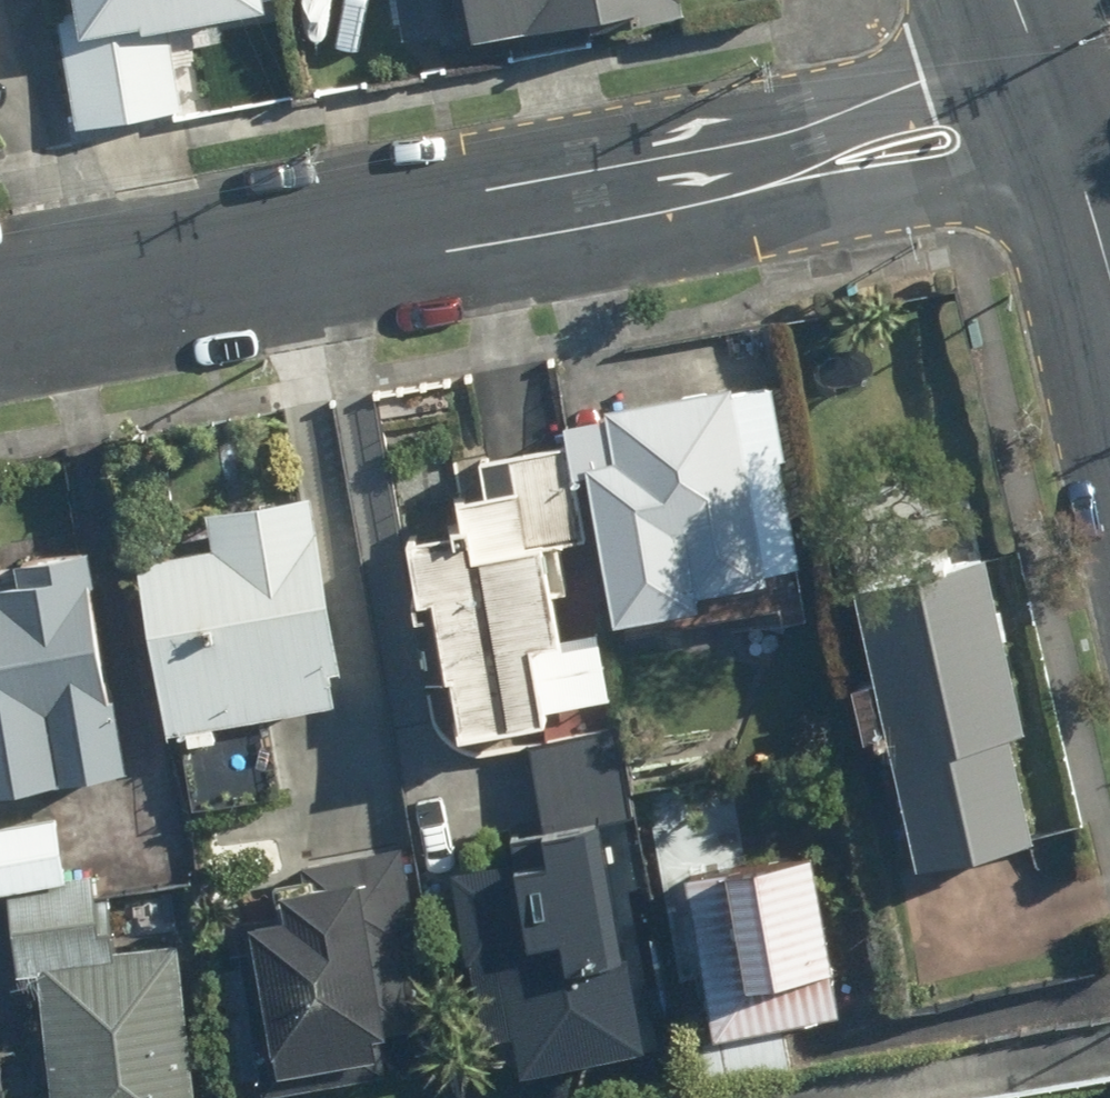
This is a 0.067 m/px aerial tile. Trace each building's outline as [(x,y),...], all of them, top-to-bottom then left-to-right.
[(75,123),(199,107),(190,35),(250,27),(246,0),(77,0),(79,15),(61,18),(75,123)] [(404,40),(464,29),(468,49),(682,10),(680,0),(396,0),(404,40)] [(694,593),(760,582),(744,484),(785,477),(769,381),(604,408),(611,456),(581,461),(610,633),(698,618),(694,593)] [(412,540),(451,744),(546,726),(543,710),(607,697),(595,638),(562,644),(544,547),(588,539),(569,444),(445,468),(457,531),(412,540)] [(134,564),(163,734),(334,706),(328,675),(339,674),(309,497),(206,515),(212,551),(134,564)] [(126,773),(88,553),(12,566),(16,586),(0,589),(0,795),(126,773)] [(1027,736),(985,566),(850,599),(914,863),(1029,835),(1006,741),(1027,736)] [(67,894),(60,820),(0,826),(0,900),(5,899),(12,977),(33,975),(44,1097),(188,1097),(175,957),(115,963),(108,890),(67,894)] [(263,1097),(264,1097),(307,1092),(304,1071),(383,1060),(379,1028),(429,1021),(404,841),(279,859),(286,909),(238,916),(263,1097)] [(608,846),(444,876),(457,952),(493,946),(502,995),(519,992),(527,1036),(562,1029),(568,1058),(644,1044),(608,846)] [(813,853),(689,878),(721,1038),(845,1013),(813,853)]
